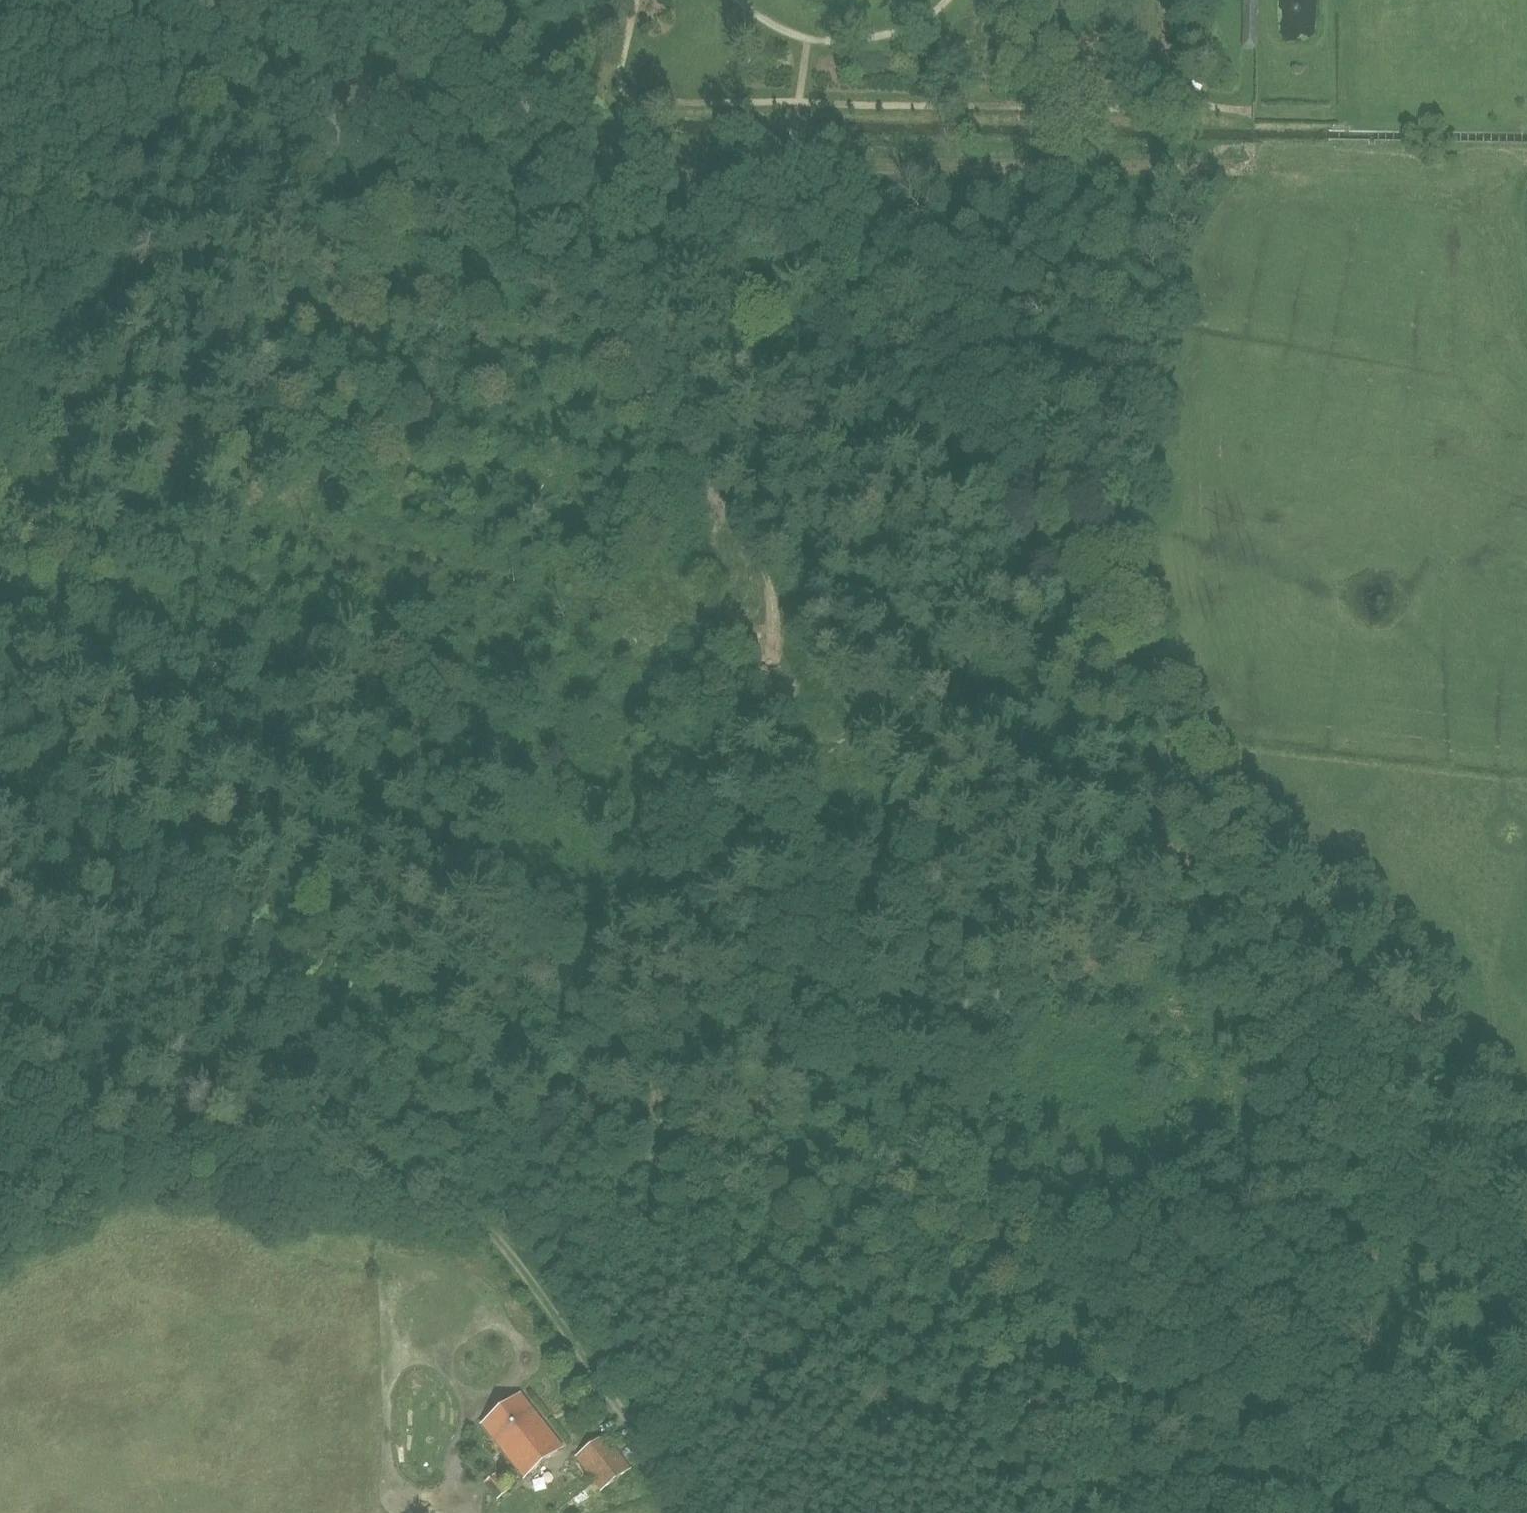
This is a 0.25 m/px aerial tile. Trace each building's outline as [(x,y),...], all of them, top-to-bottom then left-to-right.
[(1257,0),(1241,0),(1241,49),(1257,49),(1257,0)] [(525,1478),(562,1448),(520,1395),(482,1424),(525,1478)] [(601,1490),(630,1469),(605,1436),(576,1457),(601,1490)]
